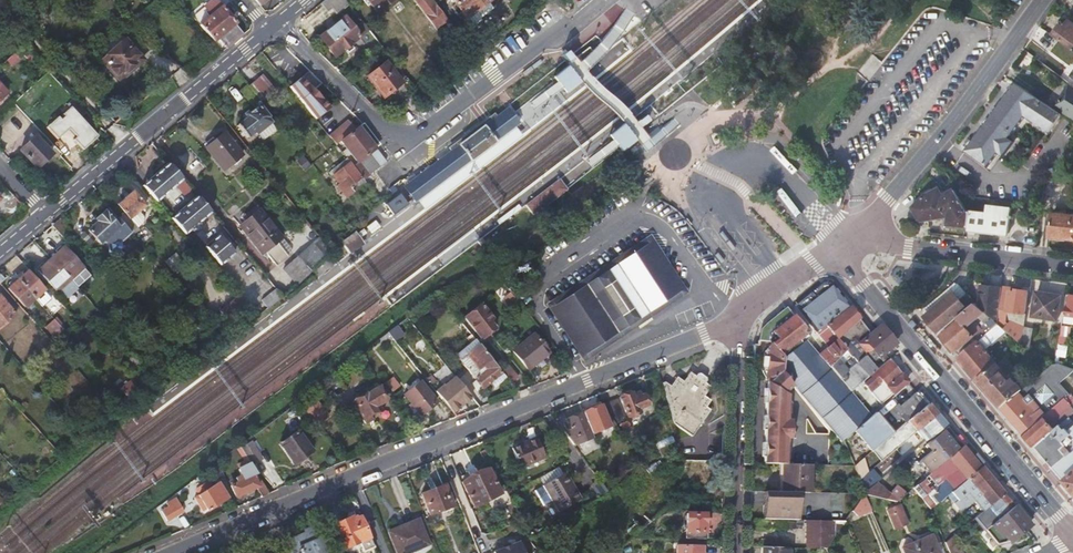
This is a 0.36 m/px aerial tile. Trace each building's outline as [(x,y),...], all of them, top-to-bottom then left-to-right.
[(217,0),(212,0),(192,17),(213,42),(218,38),(227,48),(234,41),(243,34),(235,24),(236,23),(217,0)] [(348,4),(345,0),(325,0),(320,4),(326,11),(331,7),(336,14),(348,4)] [(377,13),(393,0),(367,0),(377,13)] [(432,0),(412,0),(435,29),(447,20),(432,0)] [(487,2),(490,0),(451,0),(454,4),(450,6),(457,15),(460,12),(465,19),(466,18),(487,2)] [(492,8),(487,2),(466,18),(471,25),(492,8)] [(360,36),(344,16),(319,37),(335,58),(360,36)] [(1051,35),(1070,50),(1072,47),(1072,23),(1068,19),(1063,25),(1060,23),(1051,35)] [(143,60),(119,31),(95,52),(119,80),(143,60)] [(754,43),(746,50),(753,59),(761,52),(754,43)] [(31,62),(35,58),(22,45),(6,61),(12,66),(23,54),(31,62)] [(594,55),(588,47),(576,56),(582,64),(594,55)] [(564,54),(562,55),(566,61),(568,59),(571,57),(567,52),(564,54)] [(383,98),(407,79),(392,60),(387,64),(385,62),(367,77),(383,98)] [(275,90),(263,74),(248,86),(260,101),(275,90)] [(289,87),(315,120),(330,108),(317,96),(316,97),(311,93),(313,91),(300,79),(289,87)] [(1050,131),(1061,113),(1052,107),(1015,83),(966,150),(986,165),(997,150),(1002,154),(1013,140),(1008,136),(1024,113),(1050,131)] [(0,84),(0,100),(8,93),(0,84)] [(1052,107),(1061,113),(1072,121),(1072,87),(1069,84),(1052,107)] [(271,122),(257,104),(260,101),(248,86),(248,85),(241,90),(254,106),(243,114),(246,117),(237,124),(247,137),(255,131),(256,133),(258,132),(262,137),(275,127),(271,122)] [(271,122),(275,119),(260,101),(257,104),(271,122)] [(71,113),(65,106),(52,119),(59,125),(71,113)] [(509,132),(520,123),(513,114),(508,107),(490,120),(487,123),(483,126),(477,130),(472,134),(466,138),(457,145),(455,147),(445,154),(437,160),(411,180),(411,179),(402,185),(413,200),(415,202),(428,193),(431,191),(433,189),(454,174),(464,166),(468,163),(470,161),(477,156),(479,154),(481,153),(484,151),(489,147),(495,142),(503,137),(509,132)] [(649,121),(644,116),(639,120),(641,123),(643,125),(649,121)] [(525,120),(520,123),(509,132),(503,137),(495,142),(489,147),(484,151),(481,153),(479,154),(477,156),(470,161),(468,163),(464,166),(454,174),(433,189),(431,191),(428,193),(415,202),(422,211),(531,129),(525,120)] [(372,144),(375,141),(361,124),(354,130),(351,132),(346,127),(343,129),(342,128),(335,134),(359,163),(354,167),(363,179),(364,180),(371,175),(370,174),(386,161),(372,144)] [(276,129),(275,127),(262,137),(263,139),(276,129)] [(204,148),(222,171),(242,154),(223,133),(204,148)] [(716,133),(713,135),(718,145),(722,143),(723,139),(721,134),(716,133)] [(40,141),(35,135),(19,150),(36,168),(51,153),(44,146),(46,144),(42,140),(40,141)] [(303,156),(296,162),(304,172),(311,166),(303,156)] [(355,185),(363,179),(354,167),(347,158),(330,171),(339,183),(336,185),(346,197),(354,190),(350,186),(353,183),(355,185)] [(186,199),(193,192),(168,163),(142,186),(156,202),(176,186),(186,199)] [(383,183),(389,189),(400,180),(395,173),(383,183)] [(534,215),(556,198),(568,188),(559,177),(547,186),(526,204),(534,215)] [(362,188),(377,206),(381,201),(368,184),(362,188)] [(947,225),(967,228),(969,210),(967,210),(958,193),(954,187),(943,194),(939,187),(930,193),(929,192),(918,201),(917,199),(909,205),(914,214),(919,223),(928,222),(927,220),(948,217),(947,225)] [(125,213),(118,219),(130,233),(134,238),(141,232),(130,219),(146,206),(132,191),(127,196),(124,193),(119,197),(122,200),(117,204),(125,213)] [(408,204),(399,192),(385,203),(393,215),(408,204)] [(185,235),(211,213),(197,196),(170,218),(185,235)] [(986,212),(969,210),(967,228),(994,231),(1009,233),(1012,208),(987,204),(986,212)] [(287,255),(293,250),(255,206),(237,222),(263,253),(264,252),(274,264),(279,263),(287,256),(287,255)] [(112,223),(103,211),(93,221),(91,219),(89,222),(91,225),(85,231),(100,246),(104,242),(108,247),(109,251),(116,254),(122,249),(121,242),(130,233),(118,219),(112,223)] [(1072,240),(1072,215),(1053,212),(1049,237),(1072,240)] [(71,230),(60,218),(52,225),(63,237),(71,230)] [(499,225),(502,229),(509,224),(506,220),(499,225)] [(355,232),(341,242),(350,254),(364,244),(362,240),(355,232)] [(218,235),(205,247),(221,266),(234,254),(218,235)] [(650,235),(545,304),(584,362),(689,293),(650,235)] [(294,260),(282,270),(296,285),(307,276),(312,271),(314,269),(319,264),(331,252),(319,237),(294,260)] [(63,246),(50,257),(71,280),(83,269),(63,246)] [(532,252),(536,258),(541,254),(537,248),(532,252)] [(71,280),(50,257),(36,270),(57,293),(71,280)] [(314,269),(312,271),(318,278),(334,266),(327,258),(314,269)] [(17,279),(34,299),(44,290),(26,270),(17,279)] [(25,307),(34,299),(17,279),(7,288),(25,307)] [(967,292),(958,283),(956,282),(923,309),(925,316),(939,332),(958,316),(968,307),(967,305),(974,299),(973,298),(967,292)] [(822,283),(794,304),(816,332),(848,307),(830,284),(822,283)] [(979,283),(976,302),(986,311),(996,321),(1000,288),(1000,286),(979,283)] [(275,288),(260,300),(267,309),(282,297),(275,288)] [(1016,290),(1000,288),(996,321),(1008,331),(1020,343),(1023,326),(1011,320),(1010,325),(1004,324),(1006,310),(1025,312),(1028,290),(1016,288),(1016,290)] [(1061,293),(1036,290),(1032,316),(1058,320),(1061,293)] [(504,291),(496,297),(508,312),(512,309),(519,304),(510,292),(504,291)] [(16,314),(0,297),(0,328),(16,314)] [(968,326),(986,311),(976,302),(968,307),(958,316),(959,318),(940,334),(956,352),(975,335),(968,326)] [(480,339),(498,324),(481,303),(464,318),(480,339)] [(759,333),(757,345),(766,346),(770,343),(783,358),(807,340),(810,337),(786,307),(779,313),(763,325),(760,330),(759,333)] [(854,313),(848,307),(816,332),(827,345),(836,338),(859,320),(854,313)] [(259,314),(254,308),(250,311),(256,317),(259,314)] [(60,314),(54,320),(62,329),(68,324),(60,314)] [(57,334),(62,329),(54,320),(53,319),(47,324),(52,330),(54,330),(57,334)] [(872,364),(892,348),(896,344),(889,336),(883,329),(880,325),(876,328),(870,333),(859,320),(836,338),(847,350),(829,366),(851,392),(861,384),(868,378),(856,363),(865,356),(872,364)] [(198,322),(191,321),(185,326),(185,331),(193,334),(199,329),(198,322)] [(986,350),(1008,331),(996,321),(958,354),(978,379),(997,362),(986,350)] [(1070,326),(1060,325),(1058,342),(1068,343),(1070,326)] [(1032,327),(1023,326),(1020,343),(1029,348),(1032,327)] [(489,383),(502,373),(498,369),(466,329),(461,332),(465,337),(451,349),(482,389),(489,383)] [(527,370),(548,354),(533,334),(512,350),(527,370)] [(817,352),(829,366),(847,350),(836,338),(827,345),(817,352)] [(817,352),(807,340),(783,358),(782,372),(793,385),(801,395),(841,442),(854,431),(871,416),(851,392),(829,366),(817,352)] [(762,366),(763,380),(765,381),(762,387),(765,385),(782,372),(783,358),(770,343),(766,346),(757,345),(753,345),(752,355),(752,365),(762,366)] [(186,365),(192,361),(187,353),(181,357),(186,365)] [(885,386),(900,373),(895,367),(889,360),(868,378),(861,384),(869,394),(881,384),(883,384),(885,386)] [(1067,375),(1055,360),(1023,388),(1001,406),(1024,433),(1070,393),(1060,382),(1067,375)] [(506,362),(498,369),(502,373),(506,378),(510,383),(518,377),(506,362)] [(1008,375),(997,362),(978,379),(1001,406),(1023,388),(1011,374),(1008,375)] [(670,386),(666,382),(662,383),(673,423),(692,437),(710,410),(706,407),(711,401),(704,396),(711,388),(705,383),(702,381),(694,376),(689,372),(683,381),(676,377),(670,386)] [(765,385),(764,427),(792,403),(783,393),(793,385),(782,372),(765,385)] [(493,388),(506,378),(502,373),(489,383),(493,388)] [(695,373),(694,376),(702,381),(705,383),(706,381),(706,378),(698,373),(695,373)] [(904,377),(900,373),(885,386),(892,395),(907,382),(904,377)] [(472,398),(454,375),(434,391),(452,414),(462,405),(469,400),(472,398)] [(393,377),(386,382),(393,392),(400,386),(393,377)] [(328,384),(333,391),(339,387),(335,379),(328,384)] [(420,416),(437,402),(420,380),(402,394),(420,416)] [(351,403),(362,421),(371,415),(377,412),(374,406),(387,398),(379,385),(351,403)] [(133,396),(135,399),(143,393),(140,390),(133,396)] [(904,415),(908,420),(926,404),(916,392),(900,405),(898,403),(889,411),(897,420),(904,415)] [(631,393),(602,405),(614,423),(639,413),(637,409),(647,405),(643,396),(640,397),(638,393),(632,395),(631,393)] [(1070,393),(1024,433),(1035,446),(1056,428),(1051,422),(1058,415),(1072,402),(1072,397),(1070,393)] [(328,415),(315,400),(304,408),(317,425),(328,415)] [(764,427),(764,463),(782,463),(811,464),(829,465),(830,434),(792,433),(792,403),(764,427)] [(935,414),(926,404),(908,420),(893,432),(886,438),(895,449),(916,431),(935,414)] [(602,405),(583,413),(591,433),(610,426),(602,405)] [(854,431),(871,452),(886,438),(893,432),(875,412),(871,416),(854,431)] [(571,444),(592,436),(591,433),(583,413),(566,419),(570,430),(563,433),(571,444)] [(916,431),(925,441),(944,424),(935,414),(916,431)] [(373,420),(371,415),(362,421),(364,426),(373,420)] [(1064,421),(1058,415),(1051,422),(1056,428),(1060,424),(1064,421)] [(1056,428),(1035,446),(1038,450),(1047,461),(1053,467),(1062,459),(1072,451),(1072,434),(1068,429),(1066,428),(1064,429),(1060,424),(1056,428)] [(943,454),(947,459),(962,446),(958,441),(948,429),(945,426),(924,444),(930,451),(920,459),(931,472),(940,465),(942,463),(938,458),(943,454)] [(294,465),(313,451),(297,430),(278,444),(294,465)] [(519,469),(545,458),(537,438),(511,448),(519,469)] [(251,442),(241,449),(250,463),(252,467),(263,459),(251,442)] [(943,468),(948,475),(971,456),(962,446),(947,459),(942,463),(940,465),(943,468)] [(1062,459),(1072,471),(1072,470),(1072,451),(1062,459)] [(929,500),(934,506),(961,484),(980,467),(971,456),(948,475),(934,487),(938,492),(929,500)] [(863,458),(852,467),(858,481),(871,469),(863,458)] [(705,482),(705,460),(683,459),(678,459),(678,481),(679,483),(681,485),(699,485),(702,485),(704,484),(705,482)] [(1064,481),(1072,473),(1072,472),(1072,471),(1062,459),(1053,467),(1059,474),(1064,481)] [(256,488),(260,497),(269,493),(252,467),(250,463),(237,470),(241,480),(230,486),(235,498),(256,488)] [(782,463),(780,491),(811,492),(811,464),(782,463)] [(943,468),(940,465),(931,472),(922,480),(925,484),(943,468)] [(539,479),(542,484),(561,473),(558,467),(539,479)] [(961,484),(983,510),(1003,494),(991,480),(980,467),(961,484)] [(473,508),(500,494),(487,469),(461,482),(473,508)] [(651,469),(646,471),(651,479),(654,475),(651,469)] [(563,472),(561,473),(570,489),(573,488),(563,472)] [(580,500),(573,488),(570,489),(561,473),(542,484),(548,495),(558,512),(580,500)] [(1064,481),(1072,491),(1072,473),(1064,481)] [(208,510),(226,499),(214,478),(195,490),(208,510)] [(925,484),(922,480),(912,488),(921,498),(930,490),(925,484)] [(878,481),(864,493),(896,503),(906,494),(898,486),(890,493),(878,481)] [(429,515),(453,506),(445,484),(420,494),(429,515)] [(864,515),(871,511),(864,494),(856,504),(852,510),(857,515),(862,511),(864,515)] [(1013,506),(1003,494),(983,510),(974,518),(979,523),(985,530),(1013,506)] [(558,512),(548,495),(538,501),(549,518),(558,512)] [(167,507),(174,518),(188,509),(180,496),(173,500),(174,503),(167,507)] [(204,505),(199,496),(194,499),(199,508),(204,505)] [(831,498),(830,520),(834,521),(845,521),(847,518),(848,500),(844,501),(844,498),(831,498)] [(760,499),(760,518),(796,519),(797,500),(760,499)] [(1030,526),(1013,506),(985,530),(996,543),(1006,536),(1011,542),(1030,526)] [(908,524),(901,508),(888,514),(895,530),(908,524)] [(686,513),(685,539),(705,539),(706,514),(686,513)] [(334,526),(341,540),(345,549),(359,543),(363,551),(373,547),(363,522),(355,525),(351,517),(334,524),(334,526)] [(979,523),(974,518),(969,522),(974,527),(979,523)] [(429,545),(418,519),(388,531),(397,552),(407,552),(429,545)] [(834,530),(838,530),(844,521),(845,521),(834,521),(834,530)] [(831,524),(818,524),(817,532),(812,532),(811,546),(826,546),(826,540),(828,540),(828,534),(830,534),(831,524)] [(323,541),(320,542),(313,526),(302,530),(303,533),(279,543),(283,552),(329,552),(323,541)] [(334,543),(341,540),(334,526),(328,529),(334,543)] [(955,533),(945,542),(950,552),(963,552),(955,533)] [(931,534),(901,547),(904,552),(940,552),(931,534)] [(761,539),(761,547),(775,547),(775,540),(761,539)] [(492,552),(493,552),(524,552),(519,542),(492,552)]
